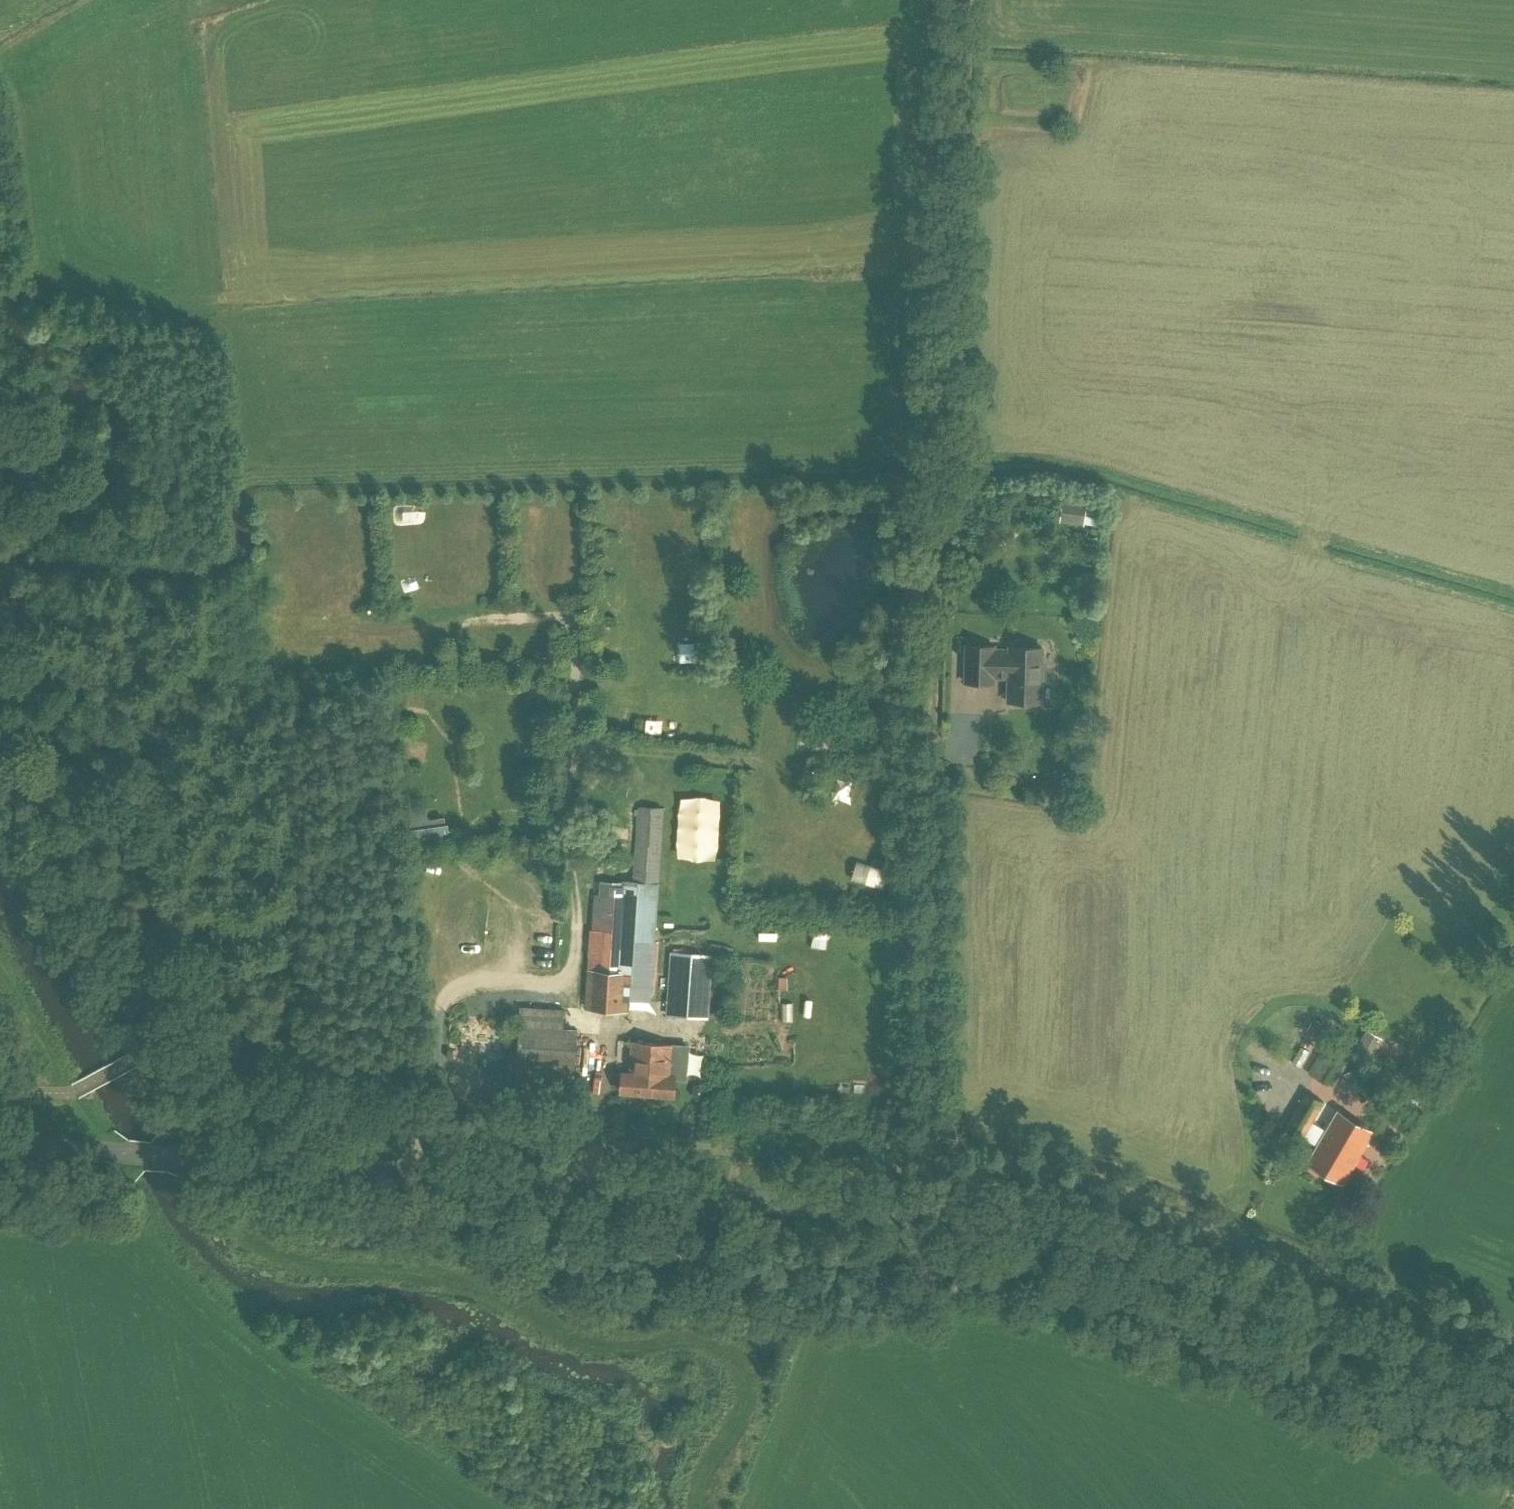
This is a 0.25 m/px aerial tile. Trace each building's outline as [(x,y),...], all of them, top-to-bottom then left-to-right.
[(1096,543),(1096,535),(1086,535),(1086,543),(1096,543)] [(1009,648),(997,648),(997,645),(965,644),(964,684),(995,685),(995,680),(1008,680),(1007,702),(1042,703),(1042,683),(1049,680),(1052,676),(1052,672),(1050,667),(1043,663),(1044,647),(1009,646),(1009,648)] [(658,888),(663,807),(638,806),(634,881),(622,880),(622,882),(600,880),(599,893),(595,893),(590,970),(585,970),(584,980),(586,980),(585,992),(588,992),(587,1009),(627,1012),(628,999),(653,1001),(656,953),(660,888),(658,888)] [(707,1018),(712,956),(671,953),(667,1015),(707,1018)] [(574,1085),(578,1029),(564,1029),(565,1009),(520,1006),(516,1085),(571,1087),(571,1085),(574,1085)] [(1374,1034),(1366,1029),(1354,1050),(1371,1060),(1383,1039),(1374,1034)] [(1333,1087),(1353,1053),(1328,1039),(1308,1072),(1333,1087)] [(671,1077),(673,1044),(631,1041),(629,1073),(622,1073),(621,1091),(675,1095),(676,1077),(671,1077)] [(1389,1053),(1383,1062),(1393,1068),(1399,1060),(1389,1053)] [(1362,1101),(1375,1093),(1358,1065),(1344,1073),(1362,1101)] [(1404,1066),(1400,1072),(1406,1076),(1410,1070),(1404,1066)] [(1326,1130),(1313,1122),(1324,1102),(1314,1097),(1305,1092),(1285,1127),(1294,1132),(1304,1138),(1317,1145),(1307,1163),(1343,1183),(1373,1131),(1338,1110),(1326,1130)] [(1284,1130),(1272,1131),(1273,1144),(1286,1142),(1284,1130)]
